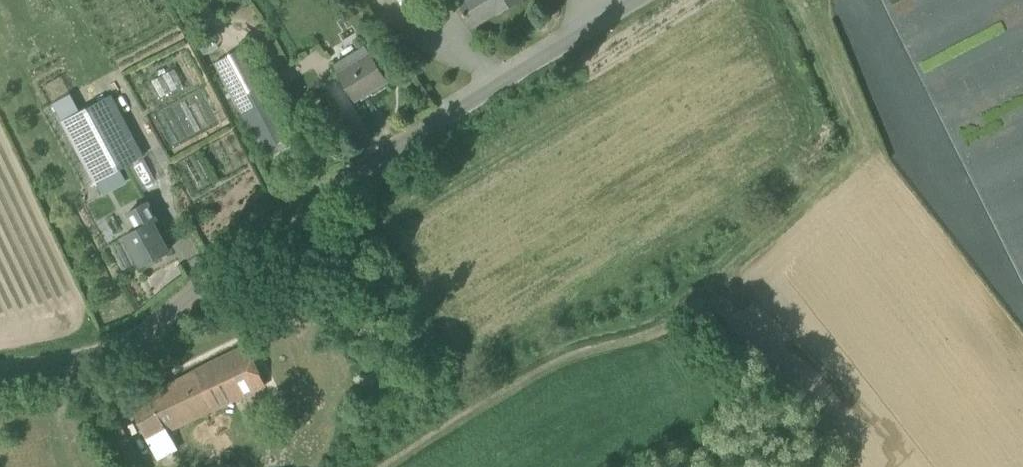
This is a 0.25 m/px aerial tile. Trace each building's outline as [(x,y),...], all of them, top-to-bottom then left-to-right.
[(458,1),(464,12),(465,16),(466,15),(472,25),(496,11),(497,13),(518,0),(460,0),(458,1)] [(334,64),(356,100),(387,81),(365,45),(334,64)] [(264,150),(292,135),(245,46),(217,61),(264,150)] [(110,94),(81,110),(63,120),(97,182),(144,156),(110,94)] [(147,202),(133,209),(129,212),(138,228),(125,235),(142,265),(146,263),(147,265),(155,258),(169,250),(153,221),(157,219),(147,202)] [(131,404),(160,458),(178,449),(169,430),(266,385),(247,345),(131,404)] [(117,411),(104,418),(129,466),(145,466),(117,411)]
